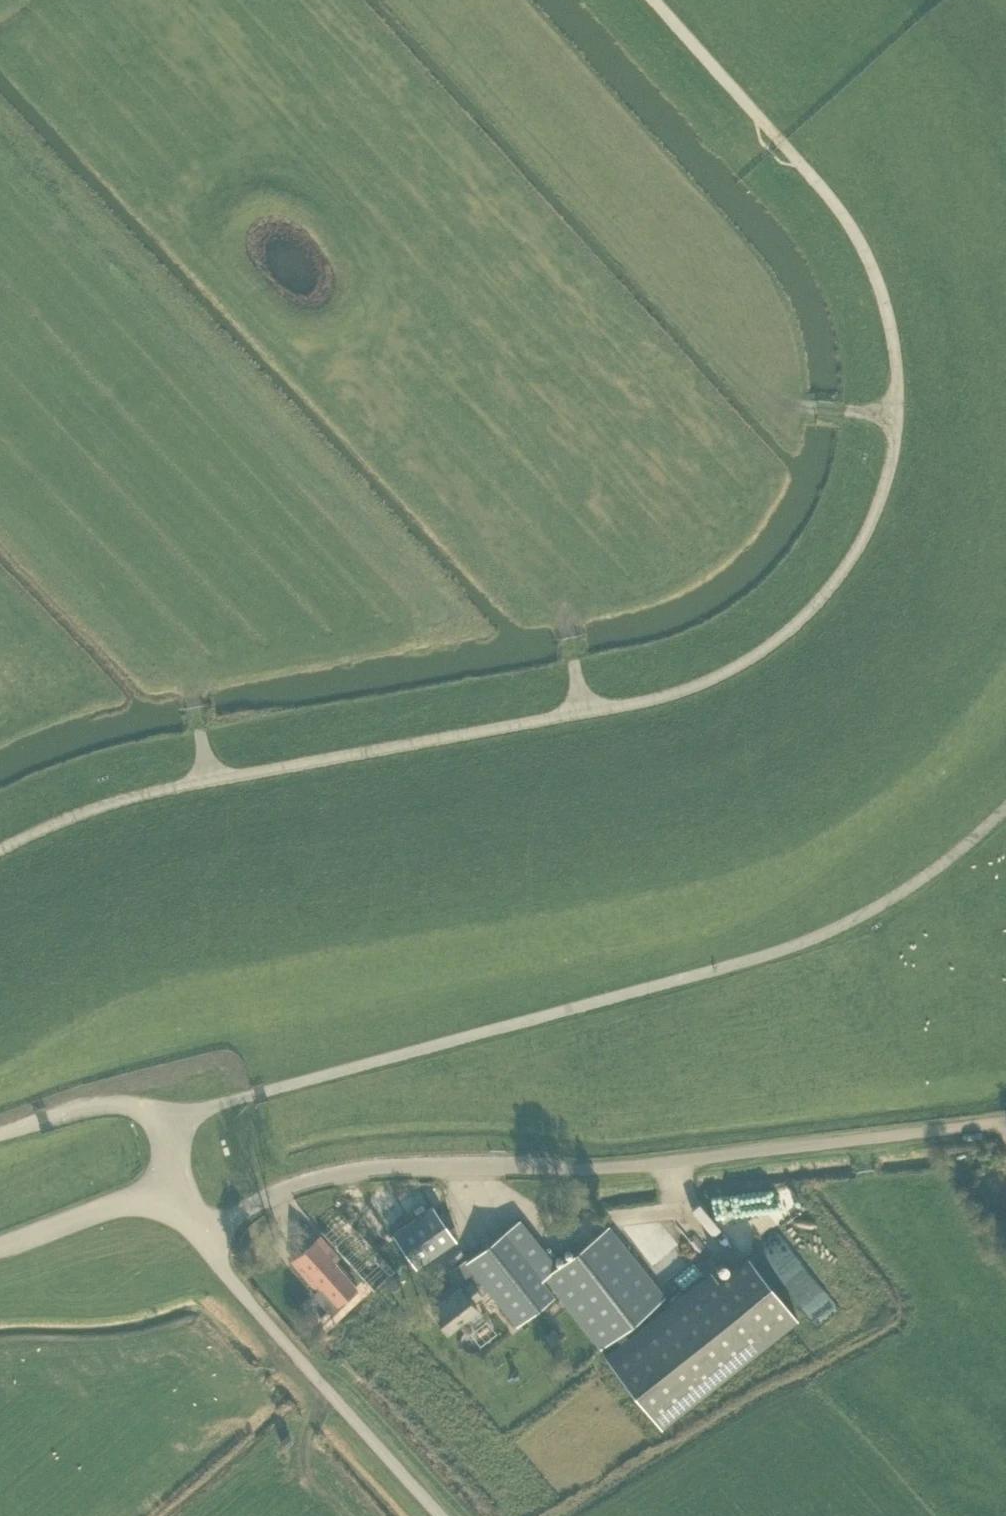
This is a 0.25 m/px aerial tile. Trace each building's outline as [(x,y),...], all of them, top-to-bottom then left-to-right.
[(751,1211),(752,1220),(784,1216),(783,1202),(775,1203),(773,1191),(737,1195),(739,1212),(751,1211)] [(413,1265),(434,1252),(454,1239),(432,1206),(391,1232),(413,1265)] [(514,1326),(521,1320),(553,1296),(545,1285),(548,1283),(599,1348),(664,1297),(608,1226),(557,1266),(520,1219),(466,1261),(464,1259),(452,1268),(465,1285),(460,1289),(459,1287),(430,1309),(447,1331),(476,1309),(470,1301),(480,1294),(485,1290),(514,1326)] [(327,1311),(355,1288),(333,1263),(338,1259),(319,1237),(291,1262),(315,1290),(312,1294),(327,1311)] [(798,1319),(747,1254),(717,1278),(709,1267),(602,1353),(661,1427),(798,1319)] [(831,1286),(804,1310),(819,1326),(846,1303),(831,1286)]
